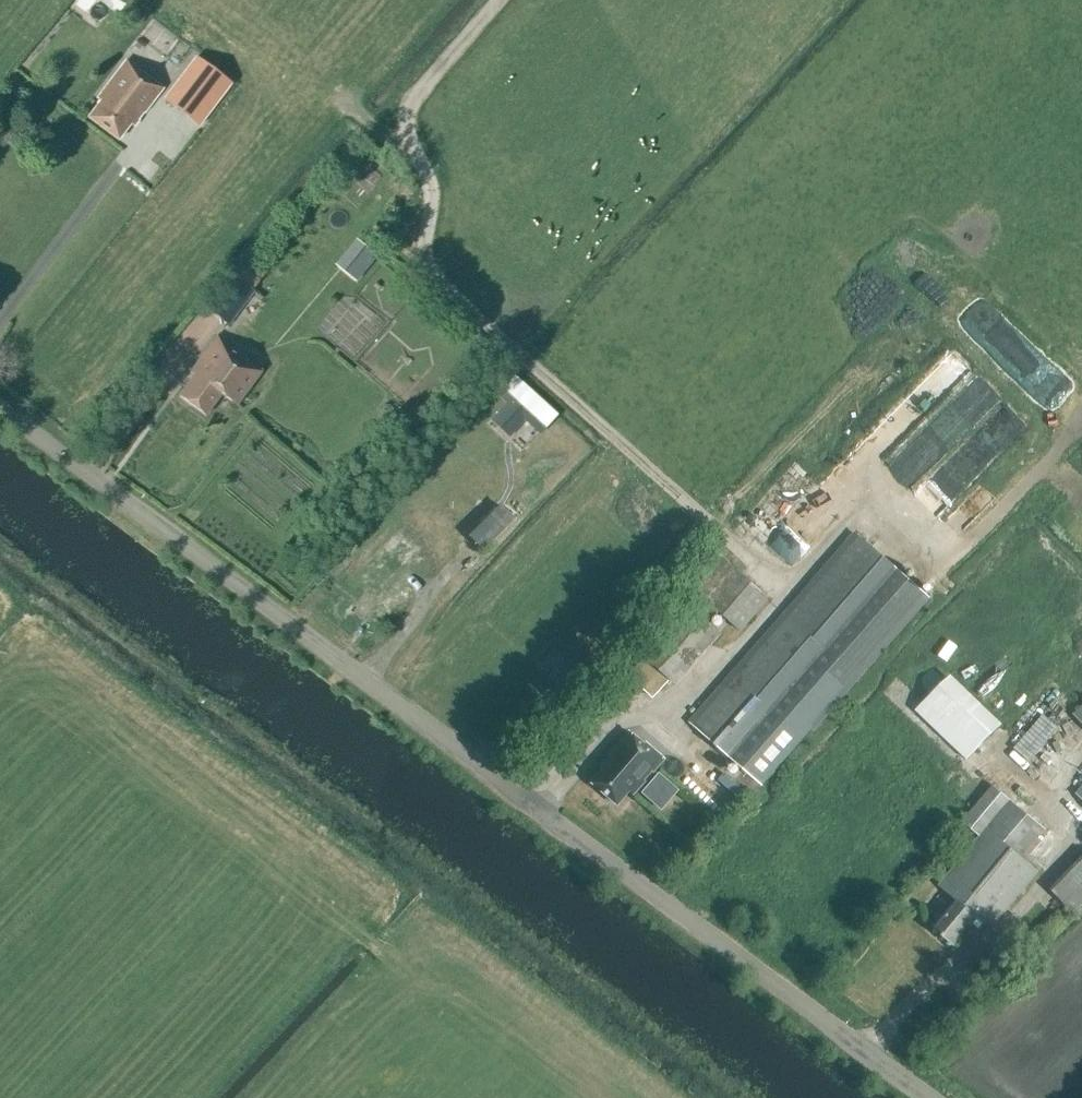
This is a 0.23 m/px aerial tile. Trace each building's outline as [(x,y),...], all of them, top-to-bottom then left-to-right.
[(104,12),(88,0),(83,0),(76,9),(95,24),(104,12)] [(133,46),(140,52),(146,44),(139,39),(133,46)] [(229,83),(195,58),(164,100),(198,125),(229,83)] [(134,126),(140,118),(162,88),(125,61),(97,98),(101,101),(88,118),(118,140),(130,123),(134,126)] [(367,270),(378,257),(355,239),(345,252),(367,270)] [(228,325),(254,291),(231,274),(206,308),(228,325)] [(236,405),(261,372),(228,348),(229,346),(217,336),(191,371),(195,374),(179,396),(205,415),(221,394),(236,405)] [(1023,347),(1007,372),(1027,385),(1040,364),(1032,359),(1028,365),(1022,361),(1029,350),(1023,347)] [(511,397),(530,414),(548,431),(558,420),(515,381),(505,392),(511,397)] [(530,414),(511,397),(489,421),(509,438),(530,414)] [(1012,435),(1026,428),(1014,408),(1001,415),(1012,435)] [(880,462),(919,427),(902,409),(863,443),(880,462)] [(915,494),(937,515),(1009,440),(1000,431),(988,443),(988,442),(981,449),(970,437),(915,494)] [(517,520),(502,505),(469,537),(484,552),(517,520)] [(760,787),(927,598),(856,536),(690,725),(760,787)] [(741,634),(770,600),(750,583),(712,550),(674,592),(688,604),(641,657),(675,687),(713,642),(716,645),(724,635),(709,622),(717,612),(741,634)] [(964,759),(1002,724),(950,674),(914,710),(964,759)] [(1073,714),(1081,723),(1081,706),(1073,714)] [(1029,764),(1059,729),(1042,715),(1013,750),(1029,764)] [(590,784),(618,806),(628,793),(634,797),(666,759),(646,744),(645,745),(629,731),(610,755),(600,767),(602,769),(590,784)] [(642,792),(663,810),(682,788),(660,770),(642,792)] [(989,929),(1037,873),(1030,866),(1034,861),(1025,853),(1044,830),(992,786),(962,823),(979,837),(938,886),(955,900),(932,927),(930,928),(953,947),(954,946),(953,946),(976,919),(989,929)] [(1050,892),(1072,916),(1081,905),(1081,860),(1050,892)]
